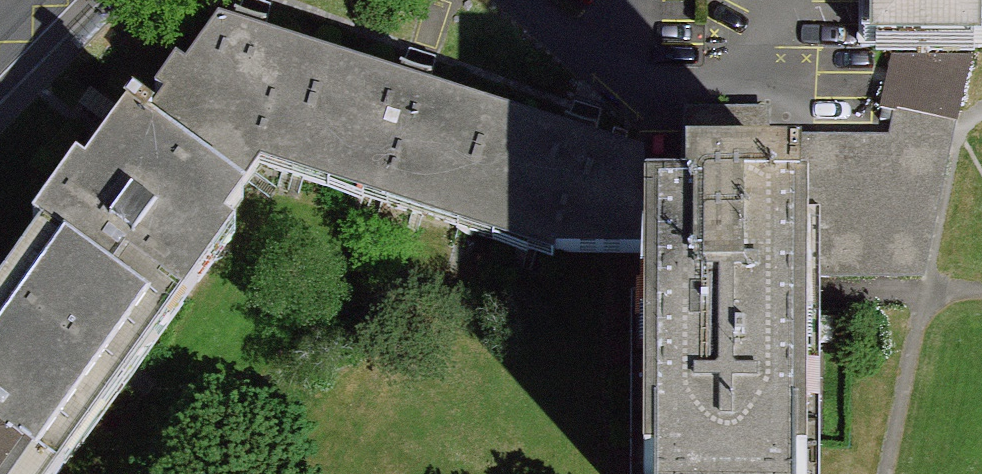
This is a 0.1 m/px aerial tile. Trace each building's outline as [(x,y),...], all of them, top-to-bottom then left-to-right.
[(862,46),(981,48),(981,0),(863,0),(862,46)] [(150,123),(239,194),(259,167),(262,155),(297,166),(330,62),(220,28),(150,123)] [(968,54),(891,52),(880,105),(893,110),(895,105),(956,116),(968,54)] [(330,62),(297,166),(461,218),(494,115),(330,62)] [(956,116),(895,105),(893,110),(884,137),(948,139),(956,116)] [(687,111),(688,192),(804,193),(804,274),(819,274),(921,274),(948,139),(884,137),(818,135),(769,136),(765,110),(687,111)] [(112,381),(228,223),(244,198),(239,194),(150,123),(135,113),(0,299),(0,300),(112,381)] [(568,134),(494,115),(461,218),(555,248),(553,253),(631,253),(646,253),(645,219),(642,162),(568,134)] [(645,219),(646,253),(646,473),(805,473),(804,274),(804,193),(688,192),(687,220),(645,219)] [(112,381),(0,300),(0,473),(45,473),(112,381)]
